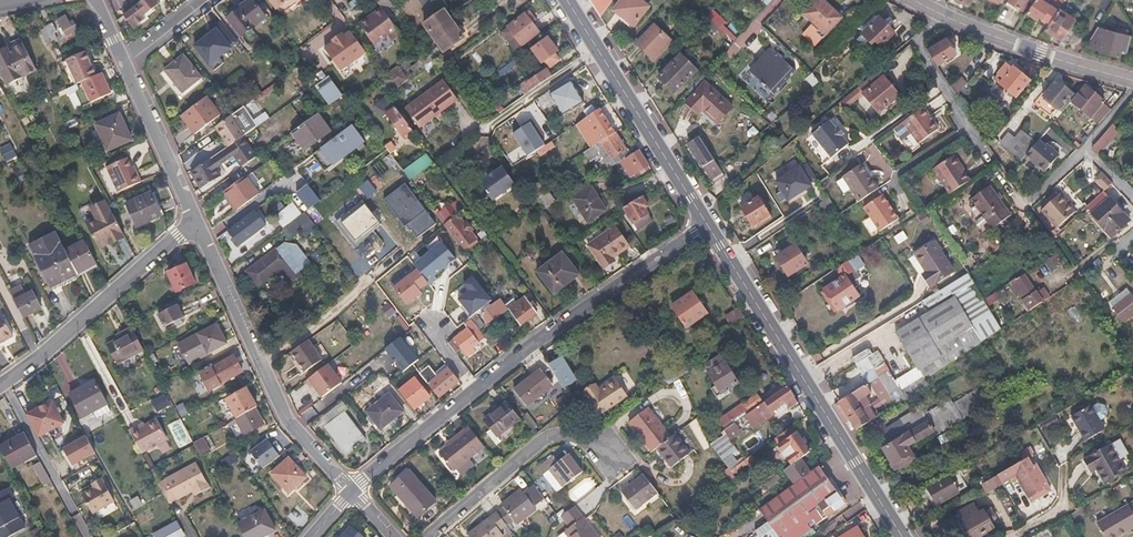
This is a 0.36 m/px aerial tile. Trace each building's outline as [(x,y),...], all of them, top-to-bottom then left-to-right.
[(124,15),(134,28),(145,19),(143,17),(160,3),(158,0),(144,0),(124,15)] [(240,37),(265,18),(251,0),(250,0),(226,19),(240,37)] [(275,9),(287,0),(268,0),(275,9)] [(389,18),(392,16),(387,9),(391,6),(386,0),(375,0),(380,6),(389,18)] [(600,16),(612,0),(590,0),(600,16)] [(613,10),(634,26),(650,6),(642,0),(620,0),(613,10)] [(803,14),(826,34),(842,17),(824,0),(816,0),(803,14)] [(1062,3),(1065,0),(1034,0),(1027,12),(1037,18),(1039,15),(1042,17),(1040,20),(1047,24),(1048,25),(1060,8),(1062,3)] [(1106,14),(1114,0),(1105,0),(1099,10),(1106,14)] [(1060,8),(1074,18),(1077,13),(1062,3),(1060,8)] [(391,38),(399,33),(389,18),(380,6),(372,12),(374,15),(369,18),(367,15),(357,22),(372,43),(387,32),(391,38)] [(1082,23),(1074,18),(1060,8),(1048,25),(1046,29),(1069,43),(1082,23)] [(443,10),(424,24),(445,54),(465,39),(443,10)] [(697,16),(703,22),(709,16),(708,15),(703,10),(697,16)] [(875,11),(857,28),(862,33),(855,40),(862,47),(869,40),(873,44),(876,41),(881,47),(896,33),(875,11)] [(490,19),(496,27),(505,21),(499,12),(490,19)] [(536,21),(531,14),(527,16),(525,14),(500,33),(514,52),(539,34),(532,24),(536,21)] [(709,16),(703,22),(714,32),(719,26),(709,16)] [(69,24),(66,17),(57,21),(61,28),(58,29),(63,38),(71,34),(73,38),(79,35),(73,22),(69,24)] [(654,24),(637,42),(654,59),(672,41),(654,24)] [(1087,45),(1101,49),(1106,29),(1098,27),(1087,45)] [(218,28),(196,43),(214,71),(224,65),(221,60),(233,50),(218,28)] [(1128,51),(1129,47),(1127,35),(1106,29),(1101,49),(1100,51),(1120,56),(1121,49),(1128,51)] [(367,53),(351,31),(345,36),(343,33),(333,41),(335,43),(327,49),(343,71),(367,53)] [(48,37),(51,45),(58,42),(54,34),(48,37)] [(559,61),(558,58),(555,54),(558,52),(549,38),(532,49),(542,63),(546,60),(547,62),(550,67),(559,61)] [(928,50),(937,65),(956,55),(947,39),(928,50)] [(36,71),(22,44),(7,52),(6,49),(0,52),(0,69),(8,85),(36,71)] [(771,48),(750,70),(771,90),(792,68),(771,48)] [(78,85),(96,76),(86,54),(67,61),(78,85)] [(681,54),(658,77),(674,93),(697,70),(681,54)] [(184,56),(165,70),(182,93),(201,79),(184,56)] [(516,59),(498,72),(501,76),(519,62),(516,59)] [(1013,67),(1006,62),(993,78),(1016,97),(1031,79),(1014,65),(1013,67)] [(307,70),(302,64),(296,68),(301,75),(307,70)] [(392,92),(409,79),(400,68),(383,81),(392,92)] [(881,68),(843,99),(848,105),(863,92),(880,112),(900,95),(884,77),(887,74),(881,68)] [(517,86),(524,96),(552,76),(547,69),(531,80),(528,78),(517,86)] [(96,76),(78,85),(86,105),(111,94),(102,73),(96,76)] [(956,95),(967,82),(962,76),(950,86),(956,95)] [(333,79),(317,84),(326,106),(341,100),(333,79)] [(1056,79),(1043,97),(1059,110),(1074,94),(1056,79)] [(410,105),(423,124),(458,99),(444,81),(410,105)] [(571,81),(551,93),(563,115),(584,103),(571,81)] [(686,103),(698,114),(702,110),(717,124),(733,106),(705,81),(686,103)] [(1097,124),(1111,109),(1102,102),(1103,101),(1087,87),(1080,94),(1078,93),(1070,102),(1097,124)] [(409,133),(413,130),(388,95),(376,103),(384,114),(386,113),(405,140),(411,136),(409,133)] [(207,97),(182,117),(195,135),(220,116),(207,97)] [(1041,100),(1037,105),(1050,116),(1054,110),(1041,100)] [(913,132),(919,143),(920,144),(942,131),(926,105),(895,126),(903,138),(908,136),(913,132)] [(601,141),(615,132),(600,109),(577,124),(583,132),(590,127),(595,135),(596,134),(601,141)] [(318,114),(292,133),(305,150),(331,131),(318,114)] [(94,126),(107,153),(131,142),(119,115),(94,126)] [(245,135),(231,115),(215,127),(229,147),(231,146),(240,139),(245,135)] [(830,119),(813,134),(833,157),(850,143),(830,119)] [(532,123),(513,135),(529,159),(546,147),(532,123)] [(363,140),(350,124),(320,147),(332,163),(363,140)] [(1092,147),(1099,154),(1119,130),(1112,124),(1092,147)] [(590,127),(583,132),(581,134),(590,148),(601,141),(596,134),(595,135),(590,127)] [(1021,161),(1028,153),(1036,143),(1022,131),(1006,149),(1021,161)] [(620,161),(630,155),(615,132),(601,141),(590,148),(585,152),(589,159),(600,151),(606,160),(608,159),(612,166),(614,165),(620,161)] [(914,146),(919,143),(913,132),(908,136),(914,146)] [(703,166),(714,159),(699,136),(688,143),(703,166)] [(237,159),(242,156),(248,151),(240,139),(231,146),(229,147),(215,156),(192,172),(203,189),(222,176),(217,169),(227,162),(228,164),(237,158),(237,159)] [(387,149),(390,153),(396,149),(391,141),(384,146),(387,149)] [(1036,143),(1028,153),(1034,159),(1032,160),(1045,171),(1056,158),(1037,142),(1036,143)] [(0,148),(0,150),(5,161),(16,156),(11,143),(0,148)] [(394,159),(390,153),(387,149),(381,153),(389,163),(394,159)] [(630,155),(620,161),(630,177),(648,166),(638,150),(630,155)] [(248,164),(254,160),(248,151),(242,156),(248,164)] [(950,194),(970,183),(954,157),(934,169),(950,194)] [(140,183),(136,175),(134,176),(131,169),(126,159),(105,169),(116,193),(140,183)] [(403,170),(409,178),(423,168),(417,160),(403,170)] [(818,178),(808,162),(801,167),(800,166),(777,181),(789,200),(812,185),(811,183),(818,178)] [(860,200),(879,188),(863,163),(844,175),(860,200)] [(44,169),(48,176),(56,172),(52,164),(44,169)] [(495,172),(488,177),(480,183),(492,201),(515,185),(503,167),(495,172)] [(1105,189),(1112,183),(1101,172),(1095,179),(1105,189)] [(255,196),(259,193),(246,176),(224,192),(237,210),(255,196)] [(259,193),(255,196),(260,204),(286,185),(281,177),(259,193)] [(543,209),(555,202),(541,180),(529,188),(540,204),(543,209)] [(570,193),(572,198),(592,186),(589,181),(570,193)] [(405,183),(384,198),(405,225),(406,224),(425,210),(405,183)] [(320,200),(308,184),(297,193),(309,209),(320,200)] [(592,186),(572,198),(586,222),(606,211),(592,186)] [(989,186),(969,200),(990,228),(1009,214),(989,186)] [(1103,191),(1085,208),(1111,237),(1130,220),(1103,191)] [(127,205),(137,228),(161,218),(150,194),(127,205)] [(882,194),(863,206),(879,231),(898,219),(882,194)] [(1060,194),(1041,211),(1056,228),(1075,211),(1060,194)] [(642,196),(623,208),(637,232),(652,222),(644,209),(648,207),(642,196)] [(742,207),(752,225),(770,214),(759,197),(742,207)] [(823,215),(836,207),(829,197),(817,205),(823,215)] [(342,221),(357,210),(352,203),(349,199),(345,202),(342,199),(331,207),(342,221)] [(352,203),(357,210),(359,213),(364,209),(357,200),(352,203)] [(99,248),(122,236),(104,201),(89,209),(94,220),(86,224),(99,248)] [(275,217),(283,228),(302,214),(294,202),(275,217)] [(425,210),(406,224),(410,230),(412,229),(418,237),(435,224),(425,210)] [(228,230),(240,245),(265,226),(254,211),(228,230)] [(305,236),(316,228),(304,212),(302,214),(283,228),(282,229),(289,238),(300,230),(305,236)] [(462,249),(477,239),(458,215),(444,225),(462,249)] [(617,253),(628,246),(615,227),(587,245),(602,267),(613,259),(610,254),(615,251),(617,253)] [(808,263),(796,244),(798,242),(791,231),(776,241),(783,252),(777,256),(789,275),(808,263)] [(50,289),(76,276),(65,252),(61,245),(55,232),(29,245),(35,258),(50,289)] [(478,241),(477,239),(462,249),(465,252),(478,241)] [(76,276),(96,266),(83,242),(65,252),(76,276)] [(933,242),(914,255),(926,272),(922,275),(930,286),(953,271),(933,242)] [(282,268),(293,282),(304,273),(301,269),(309,263),(297,247),(282,244),(247,271),(259,286),(262,284),(282,268)] [(998,257),(1003,264),(1011,258),(1006,251),(998,257)] [(536,271),(554,295),(580,275),(562,252),(536,271)] [(926,272),(914,255),(908,259),(918,274),(922,275),(926,272)] [(849,259),(836,267),(842,277),(823,289),(836,311),(860,296),(847,275),(856,269),(849,259)] [(169,273),(177,291),(195,283),(187,265),(169,273)] [(379,287),(382,285),(396,273),(392,268),(375,282),(379,287)] [(1001,329),(987,306),(983,300),(967,274),(925,299),(929,307),(952,293),(955,296),(896,332),(920,372),(914,376),(912,383),(907,381),(899,386),(878,351),(872,354),(867,358),(893,399),(896,405),(929,385),(925,380),(1001,329)] [(1030,310),(1049,297),(1045,290),(1041,289),(1036,292),(1024,274),(1016,280),(1015,278),(1011,281),(1030,310)] [(491,300),(472,276),(463,283),(468,290),(458,299),(471,316),(491,300)] [(374,284),(367,289),(373,298),(380,293),(374,284)] [(388,292),(382,285),(379,287),(385,295),(388,292)] [(9,293),(23,320),(41,310),(32,292),(25,296),(20,287),(9,293)] [(1109,302),(1124,321),(1132,314),(1132,296),(1128,289),(1109,302)] [(983,300),(987,306),(999,298),(995,291),(983,300)] [(672,306),(687,328),(708,314),(692,292),(672,306)] [(514,300),(506,306),(509,309),(521,325),(537,313),(524,297),(516,302),(514,300)] [(489,323),(509,309),(506,306),(501,299),(481,312),(489,323)] [(174,301),(158,310),(166,326),(182,317),(174,301)] [(733,326),(745,318),(739,308),(726,316),(733,326)] [(484,325),(476,314),(471,318),(480,329),(484,325)] [(11,337),(0,315),(0,342),(11,337)] [(465,323),(456,330),(459,334),(454,338),(468,356),(474,350),(472,348),(479,343),(465,323)] [(179,345),(189,364),(228,343),(218,324),(179,345)] [(119,363),(144,350),(133,328),(125,332),(126,335),(120,338),(109,344),(119,363)] [(484,335),(493,346),(501,340),(492,329),(484,335)] [(445,338),(428,351),(436,361),(452,348),(445,338)] [(308,340),(291,352),(304,371),(321,360),(308,340)] [(355,343),(351,347),(356,355),(361,351),(355,343)] [(853,358),(857,364),(867,358),(872,354),(870,351),(867,349),(853,358)] [(438,376),(422,356),(420,353),(410,361),(438,397),(459,380),(448,367),(438,376)] [(721,355),(704,366),(716,386),(712,389),(717,397),(739,384),(721,355)] [(201,374),(209,389),(242,372),(234,356),(201,374)] [(886,403),(893,399),(867,358),(857,364),(881,401),(884,399),(886,403)] [(557,377),(566,372),(558,359),(549,365),(557,377)] [(323,396),(342,382),(328,363),(307,379),(312,387),(314,385),(323,396)] [(513,389),(527,406),(553,385),(540,369),(513,389)] [(557,377),(561,384),(570,379),(566,372),(557,377)] [(398,390),(414,409),(429,397),(414,378),(398,390)] [(627,398),(615,379),(604,385),(605,387),(599,391),(596,386),(584,394),(598,416),(627,398)] [(95,381),(71,394),(83,418),(107,405),(95,381)] [(858,430),(876,418),(869,406),(864,408),(860,400),(871,393),(866,385),(840,401),(841,403),(835,407),(839,414),(845,423),(851,419),(858,430)] [(748,413),(746,415),(754,428),(775,413),(774,411),(786,402),(790,408),(798,402),(787,386),(763,403),(748,413)] [(226,400),(236,419),(255,408),(257,407),(246,389),(226,400)] [(980,390),(955,405),(953,401),(925,418),(927,421),(881,449),(894,470),(913,458),(906,447),(932,431),(936,436),(986,405),(984,401),(986,399),(980,390)] [(366,411),(380,429),(403,411),(389,393),(366,411)] [(170,405),(164,394),(151,401),(157,412),(170,405)] [(746,411),(748,413),(763,403),(757,394),(721,420),(725,426),(746,411)] [(52,402),(28,415),(39,437),(64,424),(52,402)] [(494,431),(498,436),(520,419),(506,402),(484,419),(491,428),(494,431)] [(327,425),(344,413),(336,403),(319,416),(327,425)] [(1070,417),(1083,441),(1104,429),(1091,406),(1070,417)] [(236,419),(235,420),(245,435),(264,424),(255,408),(236,419)] [(657,448),(672,436),(649,408),(629,423),(651,452),(657,448)] [(344,413),(327,425),(346,451),(353,446),(355,450),(361,446),(359,442),(363,438),(344,413)] [(1060,413),(1046,421),(1049,427),(1063,419),(1060,413)] [(180,419),(168,425),(178,446),(190,440),(180,419)] [(157,444),(165,440),(166,439),(156,421),(139,430),(137,426),(130,430),(142,452),(157,444)] [(460,437),(449,446),(440,453),(454,470),(456,469),(462,476),(475,465),(470,459),(485,447),(469,427),(458,436),(460,437)] [(778,445),(792,464),(802,458),(810,452),(792,427),(781,434),(785,439),(778,445)] [(494,431),(491,428),(486,432),(496,445),(501,441),(498,436),(494,431)] [(721,435),(729,445),(736,440),(728,428),(720,433),(721,435)] [(741,442),(748,451),(761,441),(755,432),(741,442)] [(672,436),(657,448),(671,468),(691,453),(676,433),(672,436)] [(25,434),(0,447),(12,468),(36,455),(25,434)] [(710,443),(728,468),(730,470),(741,462),(729,445),(721,435),(710,443)] [(86,436),(62,448),(71,465),(95,452),(86,436)] [(447,444),(449,446),(460,437),(458,436),(447,444)] [(195,445),(201,456),(211,451),(203,438),(197,442),(194,443),(195,445)] [(263,468),(279,456),(267,439),(250,451),(263,468)] [(1106,483),(1126,472),(1119,460),(1129,455),(1120,439),(1084,460),(1091,472),(1097,469),(1106,483)] [(165,440),(157,444),(162,454),(171,450),(165,440)] [(583,471),(570,454),(559,462),(554,455),(539,467),(557,491),(583,471)] [(289,458),(272,474),(289,493),(307,477),(289,458)] [(794,484),(812,471),(802,458),(792,464),(784,470),(794,484)] [(999,474),(1004,483),(1008,480),(1009,482),(1012,482),(1014,482),(1015,481),(1016,479),(1015,477),(1017,476),(1032,502),(1050,492),(1035,465),(1032,467),(1027,458),(1018,463),(999,474)] [(44,485),(51,481),(41,463),(40,462),(34,466),(44,485)] [(794,484),(761,508),(779,534),(792,526),(795,531),(813,519),(816,524),(846,503),(819,466),(812,471),(794,484)] [(198,493),(201,498),(212,491),(198,467),(169,484),(172,488),(177,499),(180,504),(195,495),(198,493)] [(723,472),(732,485),(737,481),(730,470),(728,468),(723,472)] [(958,470),(924,489),(933,507),(968,488),(958,470)] [(409,471),(391,487),(417,517),(435,501),(409,471)] [(999,474),(982,484),(987,492),(989,491),(989,493),(992,493),(995,492),(996,490),(995,488),(1004,483),(999,474)] [(658,494),(643,475),(621,491),(636,511),(658,494)] [(778,475),(766,484),(769,489),(782,479),(778,475)] [(102,478),(92,483),(94,487),(82,493),(93,513),(115,501),(102,478)] [(496,512),(506,525),(512,520),(516,526),(537,510),(534,507),(544,499),(533,485),(523,492),(521,490),(501,505),(502,507),(496,512)] [(25,527),(10,498),(14,495),(10,486),(0,491),(0,536),(6,536),(25,527)] [(170,503),(177,499),(172,488),(164,492),(170,503)] [(130,501),(133,508),(141,504),(138,497),(130,501)] [(1098,522),(1106,536),(1115,536),(1132,527),(1131,526),(1132,524),(1132,502),(1098,522)] [(969,533),(971,536),(977,536),(992,529),(989,523),(995,518),(989,508),(977,515),(972,505),(958,513),(969,533)] [(244,536),(262,536),(276,530),(265,510),(238,525),(244,536)] [(496,512),(467,534),(470,536),(503,536),(504,536),(499,530),(506,525),(496,512)] [(963,536),(969,533),(958,513),(952,517),(963,536)] [(564,532),(568,536),(599,536),(583,517),(564,532)] [(156,536),(180,536),(184,535),(177,523),(155,536),(156,536)] [(350,526),(340,536),(362,536),(350,526)] [(31,531),(34,536),(45,536),(39,527),(31,531)] [(858,528),(844,536),(864,536),(858,528)] [(1031,536),(1052,536),(1046,528),(1031,536)]
